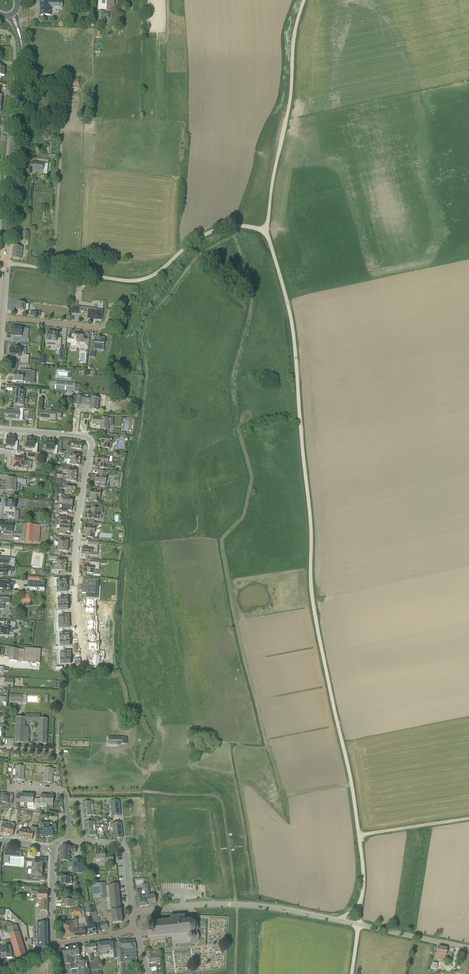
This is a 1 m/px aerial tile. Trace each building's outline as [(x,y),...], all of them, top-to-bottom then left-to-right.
[(63,1),(59,1),(51,1),(51,0),(41,0),(41,7),(42,7),(42,10),(41,10),(41,15),(43,15),(43,16),(52,16),(51,8),(59,8),(59,7),(63,7),(63,1)] [(114,6),(115,0),(98,0),(98,11),(99,11),(99,13),(98,13),(98,24),(105,24),(106,12),(101,12),(101,10),(114,11),(114,6)] [(44,163),(37,162),(37,164),(31,163),(31,171),(35,171),(35,172),(43,173),(44,163)] [(23,247),(14,246),(12,258),(22,259),(23,247)] [(29,304),(18,303),(18,307),(17,307),(17,310),(17,311),(28,312),(29,304)] [(96,320),(101,321),(102,311),(88,310),(87,319),(93,320),(94,319),(95,320),(96,320)] [(21,337),(20,343),(29,343),(30,339),(28,339),(28,335),(22,335),(23,328),(12,328),(12,329),(11,329),(11,332),(11,336),(21,337)] [(58,333),(48,332),(47,337),(46,336),(46,340),(47,340),(47,341),(52,342),(51,347),(60,348),(61,339),(57,338),(58,333)] [(82,348),(87,348),(88,340),(82,339),(83,336),(81,336),(81,337),(78,337),(78,336),(73,335),(72,339),(68,339),(68,343),(72,343),(72,347),(82,348)] [(104,346),(105,339),(100,339),(100,338),(97,338),(97,339),(95,338),(94,343),(91,343),(89,359),(95,359),(95,351),(100,352),(101,346),(104,346)] [(10,352),(9,352),(9,356),(21,357),(20,363),(29,364),(29,356),(24,355),(24,353),(20,352),(20,348),(14,348),(10,348),(10,352)] [(19,370),(19,374),(14,373),(14,381),(23,382),(23,378),(30,379),(30,375),(30,371),(19,370)] [(79,386),(77,386),(75,385),(76,384),(51,381),(50,389),(80,392),(80,390),(78,389),(79,386)] [(16,391),(16,398),(24,399),(24,392),(26,392),(27,388),(14,387),(13,391),(16,391)] [(91,399),(82,398),(82,397),(78,396),(77,406),(81,406),(81,404),(90,405),(90,410),(99,411),(100,399),(91,398),(91,399)] [(24,399),(16,398),(15,411),(18,411),(18,412),(20,412),(20,409),(25,409),(25,406),(23,406),(24,399)] [(15,411),(5,410),(5,419),(19,421),(19,416),(20,412),(18,412),(18,411),(15,411)] [(56,418),(61,419),(62,411),(56,411),(56,412),(52,412),(45,411),(41,411),(40,419),(56,421),(56,418)] [(101,425),(100,430),(108,430),(109,419),(101,418),(101,419),(93,418),(93,424),(101,425)] [(15,441),(16,436),(7,435),(6,446),(14,447),(14,451),(17,451),(18,442),(15,441)] [(108,438),(102,437),(101,443),(104,444),(104,449),(110,449),(111,444),(112,444),(112,440),(115,441),(117,441),(118,440),(119,438),(117,435),(109,435),(108,438)] [(35,443),(36,439),(36,438),(27,437),(26,448),(33,449),(32,453),(37,453),(38,444),(35,443)] [(47,440),(47,445),(44,444),(43,449),(46,449),(46,450),(54,451),(53,455),(57,455),(58,446),(55,446),(56,440),(47,440)] [(68,446),(67,451),(75,452),(75,449),(81,450),(82,445),(79,444),(79,443),(75,443),(75,444),(72,444),(72,447),(68,446)] [(68,454),(67,459),(80,461),(81,456),(74,455),(75,452),(67,451),(67,454),(68,454)] [(107,469),(107,465),(113,465),(114,455),(104,454),(104,458),(98,457),(97,463),(100,463),(100,469),(107,469)] [(64,464),(64,467),(71,468),(71,465),(80,466),(80,461),(67,459),(70,460),(70,465),(64,464)] [(26,461),(14,460),(13,468),(23,469),(28,469),(29,466),(26,465),(26,461)] [(67,471),(67,476),(77,477),(77,471),(71,471),(71,468),(64,467),(63,470),(67,471)] [(106,471),(106,472),(99,471),(99,477),(96,476),(95,482),(100,483),(99,487),(105,488),(106,483),(106,477),(106,476),(116,477),(116,472),(115,472),(111,471),(109,471),(106,471)] [(29,477),(23,476),(15,476),(14,479),(8,479),(7,486),(6,486),(5,491),(10,491),(10,494),(15,495),(16,483),(22,484),(22,485),(26,485),(27,480),(29,481),(29,480),(30,479),(29,478),(29,477)] [(59,480),(59,483),(69,484),(70,481),(76,482),(77,477),(67,476),(66,481),(62,480),(59,480)] [(69,487),(69,484),(59,483),(58,488),(65,489),(65,492),(68,492),(68,494),(72,494),(72,493),(75,493),(75,488),(69,487)] [(93,497),(92,502),(100,503),(101,492),(101,488),(97,488),(97,492),(91,491),(90,497),(93,497)] [(63,501),(62,505),(73,506),(73,500),(68,500),(68,497),(61,496),(61,501),(63,501)] [(15,516),(15,512),(16,501),(6,500),(6,505),(4,505),(4,515),(8,515),(8,520),(14,520),(15,516)] [(59,513),(67,514),(67,511),(72,512),(73,506),(62,505),(62,509),(60,508),(59,513)] [(95,507),(94,509),(92,508),(91,513),(88,513),(88,519),(98,520),(99,514),(102,515),(103,514),(103,509),(103,508),(95,507)] [(55,525),(60,525),(60,526),(70,527),(71,521),(66,520),(66,517),(61,517),(59,517),(58,517),(57,521),(55,522),(55,525)] [(13,524),(0,523),(0,531),(13,532),(13,524)] [(87,533),(87,538),(92,538),(93,539),(94,534),(95,534),(95,528),(97,528),(98,527),(98,526),(98,524),(90,523),(90,527),(85,527),(84,533),(87,533)] [(34,525),(27,524),(22,524),(21,541),(25,542),(38,542),(39,525),(34,525)] [(64,535),(65,532),(70,533),(70,527),(60,526),(60,529),(57,529),(57,534),(64,535)] [(55,541),(54,545),(58,546),(68,547),(69,541),(62,541),(63,538),(55,537),(55,541)] [(94,542),(94,545),(90,545),(89,548),(83,547),(82,555),(86,555),(89,555),(92,556),(93,552),(98,552),(98,545),(99,546),(100,542),(98,542),(94,542)] [(61,554),(61,551),(68,552),(68,547),(58,546),(58,549),(54,549),(54,554),(61,554)] [(56,565),(66,566),(67,561),(60,560),(61,557),(49,556),(49,559),(57,560),(56,565)] [(8,558),(0,557),(0,563),(4,564),(4,565),(9,566),(10,558),(8,558)] [(100,563),(92,562),(91,566),(84,565),(83,572),(84,572),(86,573),(94,573),(94,570),(99,570),(100,563)] [(51,574),(59,575),(59,571),(66,572),(66,566),(56,565),(56,570),(52,570),(51,574)] [(14,568),(0,567),(0,574),(2,574),(2,575),(7,576),(7,575),(8,571),(14,572),(14,568)] [(57,587),(67,587),(67,586),(68,586),(68,582),(67,582),(67,581),(61,581),(61,578),(55,578),(55,581),(57,581),(57,587)] [(99,585),(100,580),(90,579),(90,584),(84,584),(84,590),(84,591),(83,591),(83,593),(87,594),(87,599),(98,599),(99,594),(94,593),(94,585),(99,585)] [(3,589),(3,590),(12,591),(10,591),(10,585),(9,585),(9,582),(0,581),(0,589),(3,589)] [(67,587),(57,587),(58,593),(55,593),(56,596),(61,596),(61,593),(67,593),(67,587)] [(58,605),(68,605),(68,603),(69,603),(69,600),(68,600),(68,599),(62,599),(61,596),(56,596),(56,599),(58,599),(58,605)] [(4,610),(4,604),(10,604),(11,598),(3,598),(0,598),(0,609),(4,610)] [(92,601),(85,601),(84,607),(84,614),(86,614),(86,615),(89,615),(90,614),(92,614),(93,607),(92,607),(92,601)] [(68,605),(58,605),(58,611),(56,611),(56,614),(62,614),(62,611),(68,611),(68,610),(69,610),(69,606),(68,606),(68,605)] [(59,617),(59,623),(69,623),(69,616),(63,617),(62,614),(56,614),(57,617),(59,617)] [(92,619),(86,618),(86,622),(85,622),(84,631),(87,631),(87,632),(90,632),(90,631),(92,631),(93,622),(92,622),(92,619)] [(1,635),(8,636),(9,628),(4,627),(5,621),(0,620),(0,635),(1,636),(1,635)] [(69,629),(69,623),(59,623),(59,629),(57,629),(57,632),(63,632),(63,629),(69,629)] [(63,635),(63,632),(57,632),(57,635),(60,635),(60,641),(70,641),(70,639),(71,639),(70,636),(70,634),(63,635)] [(93,635),(86,635),(86,640),(85,640),(85,648),(87,648),(87,649),(88,649),(89,649),(90,649),(91,648),(93,648),(93,641),(93,635)] [(70,642),(70,641),(60,641),(60,647),(58,647),(58,650),(64,650),(64,647),(70,647),(70,646),(71,646),(71,642),(70,642)] [(25,650),(10,649),(9,661),(18,662),(40,664),(41,650),(31,649),(31,651),(25,650)] [(60,659),(71,659),(71,658),(70,658),(70,653),(64,653),(64,650),(58,650),(58,653),(60,653),(61,659),(60,659)] [(97,652),(89,652),(89,655),(88,655),(88,658),(88,662),(88,665),(90,665),(90,666),(94,666),(94,665),(96,665),(96,656),(97,656),(97,652)] [(13,688),(14,680),(5,679),(4,687),(8,688),(13,688)] [(34,744),(47,744),(48,719),(40,719),(40,715),(25,714),(25,718),(16,717),(15,743),(29,743),(29,740),(28,740),(29,733),(25,733),(25,721),(39,722),(38,740),(34,740),(34,744)] [(118,745),(122,745),(122,737),(108,737),(108,745),(118,745)] [(7,796),(7,793),(2,793),(1,794),(0,806),(2,806),(6,807),(7,803),(8,803),(9,796),(7,796)] [(27,803),(28,794),(21,794),(21,797),(16,796),(16,802),(24,803),(24,807),(27,807),(27,803)] [(40,805),(37,805),(36,809),(40,809),(40,807),(46,808),(45,813),(46,813),(46,812),(47,808),(47,804),(47,796),(41,795),(40,805)] [(131,799),(132,814),(143,813),(142,798),(131,799)] [(120,808),(119,800),(111,801),(111,809),(120,808)] [(112,817),(121,816),(120,808),(111,809),(112,817)] [(144,833),(144,817),(133,818),(134,833),(144,833)] [(7,834),(8,826),(6,825),(7,822),(3,821),(0,833),(7,834)] [(7,834),(13,836),(16,824),(12,823),(11,827),(8,826),(7,834)] [(53,827),(49,828),(49,823),(40,824),(40,828),(41,837),(54,836),(53,831),(57,831),(57,825),(53,825),(53,827)] [(122,830),(121,823),(113,824),(110,824),(111,828),(113,828),(114,831),(122,830)] [(20,829),(18,837),(25,839),(27,831),(20,829)] [(111,835),(111,836),(111,838),(114,838),(114,839),(123,838),(122,830),(114,831),(114,835),(111,835)] [(27,831),(25,839),(32,840),(34,832),(27,831)] [(136,852),(146,852),(146,837),(135,837),(136,852)] [(61,846),(61,853),(66,853),(66,854),(70,855),(70,853),(74,853),(76,854),(77,847),(61,846)] [(113,855),(105,855),(105,851),(96,852),(97,862),(101,861),(101,862),(105,861),(106,864),(114,863),(113,855)] [(69,862),(70,856),(70,855),(66,854),(66,853),(61,853),(60,861),(69,862)] [(137,856),(138,872),(148,871),(147,856),(137,856)] [(47,859),(40,858),(38,858),(38,862),(33,862),(32,876),(32,880),(38,880),(45,881),(46,877),(42,876),(43,863),(47,863),(47,859)] [(73,874),(84,873),(83,861),(81,861),(80,859),(73,860),(74,862),(72,862),(73,874)] [(94,899),(107,898),(108,912),(112,912),(111,911),(109,885),(106,885),(106,883),(93,884),(94,899)] [(121,910),(120,897),(119,884),(109,885),(111,911),(121,910)] [(157,902),(156,897),(155,893),(150,894),(149,889),(148,884),(144,885),(145,889),(146,889),(147,895),(146,895),(149,906),(148,904),(157,902)] [(142,896),(140,890),(136,891),(139,907),(149,906),(146,895),(142,896)] [(74,902),(78,902),(78,897),(73,898),(64,897),(64,900),(62,900),(62,908),(73,908),(73,906),(74,906),(74,902)] [(40,899),(40,911),(48,911),(48,900),(47,900),(40,899)] [(93,919),(98,917),(95,909),(94,902),(89,903),(90,910),(93,919)] [(112,918),(113,923),(122,923),(121,910),(111,911),(112,912),(112,918)] [(11,912),(11,920),(19,921),(19,920),(11,912)] [(148,921),(148,922),(148,923),(147,923),(147,928),(144,928),(145,936),(148,936),(148,939),(172,937),(172,944),(190,942),(191,945),(193,944),(194,944),(195,944),(196,943),(197,943),(197,942),(198,941),(198,940),(199,939),(199,938),(199,937),(199,936),(198,935),(198,934),(197,933),(197,932),(196,932),(197,931),(197,930),(197,929),(198,928),(198,927),(198,926),(197,925),(197,924),(196,923),(196,922),(195,922),(195,921),(194,921),(193,920),(192,919),(191,919),(190,919),(185,919),(185,916),(170,917),(170,921),(152,922),(152,921),(151,920),(150,920),(149,920),(148,920),(148,921)] [(100,924),(102,931),(108,929),(107,922),(100,923),(98,917),(93,919),(95,924),(95,925),(100,924)] [(86,920),(89,935),(89,936),(97,934),(97,932),(102,931),(100,924),(95,925),(95,924),(92,925),(91,919),(86,920)] [(61,923),(63,938),(86,936),(85,929),(78,930),(76,921),(61,923)] [(47,929),(47,922),(42,923),(42,929),(37,929),(38,950),(43,948),(48,947),(47,929)] [(19,932),(17,926),(8,929),(10,935),(9,935),(11,940),(15,953),(17,959),(26,956),(19,932)] [(0,942),(1,947),(3,959),(3,958),(7,958),(8,959),(12,958),(12,954),(15,953),(11,940),(5,941),(0,942)] [(117,942),(117,951),(117,958),(118,962),(124,962),(136,962),(137,962),(136,949),(135,943),(134,944),(134,941),(118,941),(118,942),(117,942)] [(108,952),(113,951),(114,959),(117,958),(117,951),(117,942),(97,944),(98,953),(99,955),(108,954),(108,952)] [(93,962),(93,953),(97,953),(96,944),(88,945),(88,946),(88,952),(89,962),(93,962)] [(445,961),(448,948),(438,946),(437,953),(436,953),(434,959),(445,961)] [(63,949),(66,970),(80,968),(79,962),(79,956),(80,956),(78,947),(63,949)] [(151,951),(147,951),(149,963),(160,961),(159,957),(158,953),(153,954),(153,952),(152,952),(151,951)] [(90,970),(100,970),(99,961),(93,962),(89,962),(89,969),(87,969),(87,965),(88,965),(87,962),(79,962),(80,968),(80,971),(79,971),(79,973),(91,973),(90,970)]
